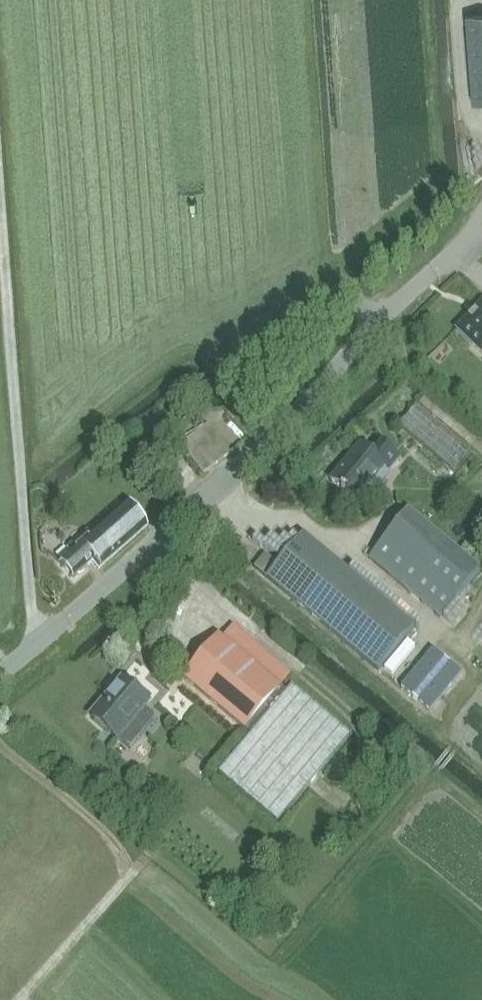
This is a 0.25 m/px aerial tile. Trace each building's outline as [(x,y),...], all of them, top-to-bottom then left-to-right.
[(466,16),(472,103),(481,103),(481,15),(466,16)] [(481,354),(481,303),(456,329),(481,354)] [(472,451),(416,405),(400,425),(455,471),(472,451)] [(207,424),(203,428),(181,446),(204,474),(231,452),(207,424)] [(399,459),(383,446),(372,458),(358,447),(330,481),(359,503),(387,468),(390,471),(399,459)] [(95,558),(101,565),(147,525),(128,503),(91,536),(88,533),(71,548),(74,551),(61,563),(74,577),(95,558)] [(479,571),(408,512),(371,559),(441,617),(479,571)] [(414,628),(304,535),(278,566),(267,556),(256,569),(268,579),(378,671),(414,628)] [(186,581),(180,590),(195,600),(201,592),(186,581)] [(196,640),(207,626),(198,619),(188,633),(196,640)] [(251,735),(287,693),(219,636),(184,678),(251,735)] [(433,649),(402,687),(430,709),(460,672),(433,649)] [(90,716),(119,739),(130,749),(154,720),(143,710),(150,702),(122,678),(90,716)] [(278,823),(351,737),(292,686),(287,693),(251,735),(219,773),(278,823)]
